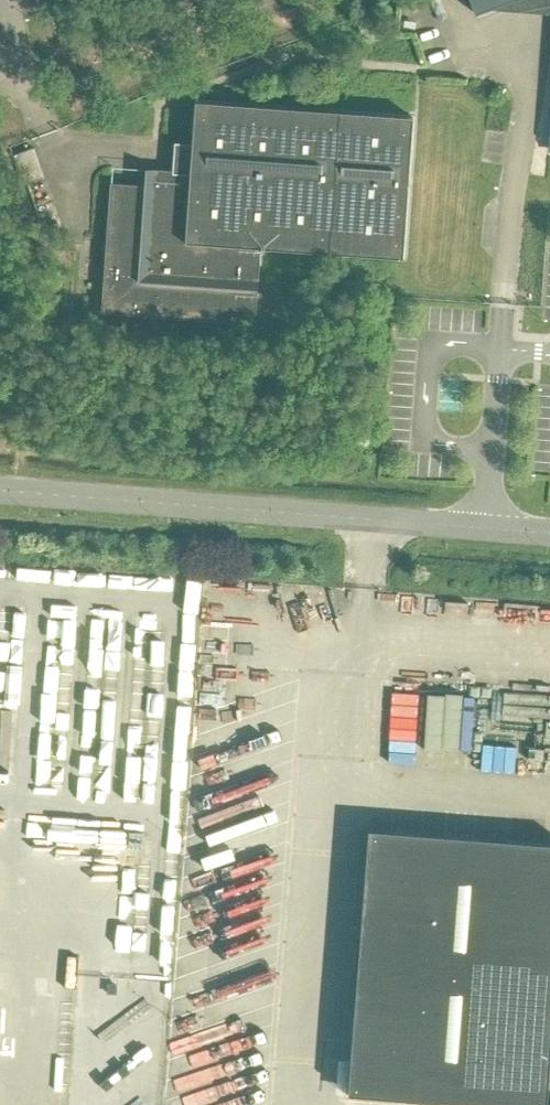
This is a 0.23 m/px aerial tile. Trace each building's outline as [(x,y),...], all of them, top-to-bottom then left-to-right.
[(475,14),(513,0),(469,0),(475,14)] [(102,312),(255,323),(261,247),(403,259),(413,118),(196,102),(190,173),(155,170),(154,187),(111,183),(102,312)] [(549,1065),(549,1063),(549,843),(368,829),(348,1094),(376,1096),(490,1104),(547,1104),(548,1087),(549,1088),(549,1065)]
